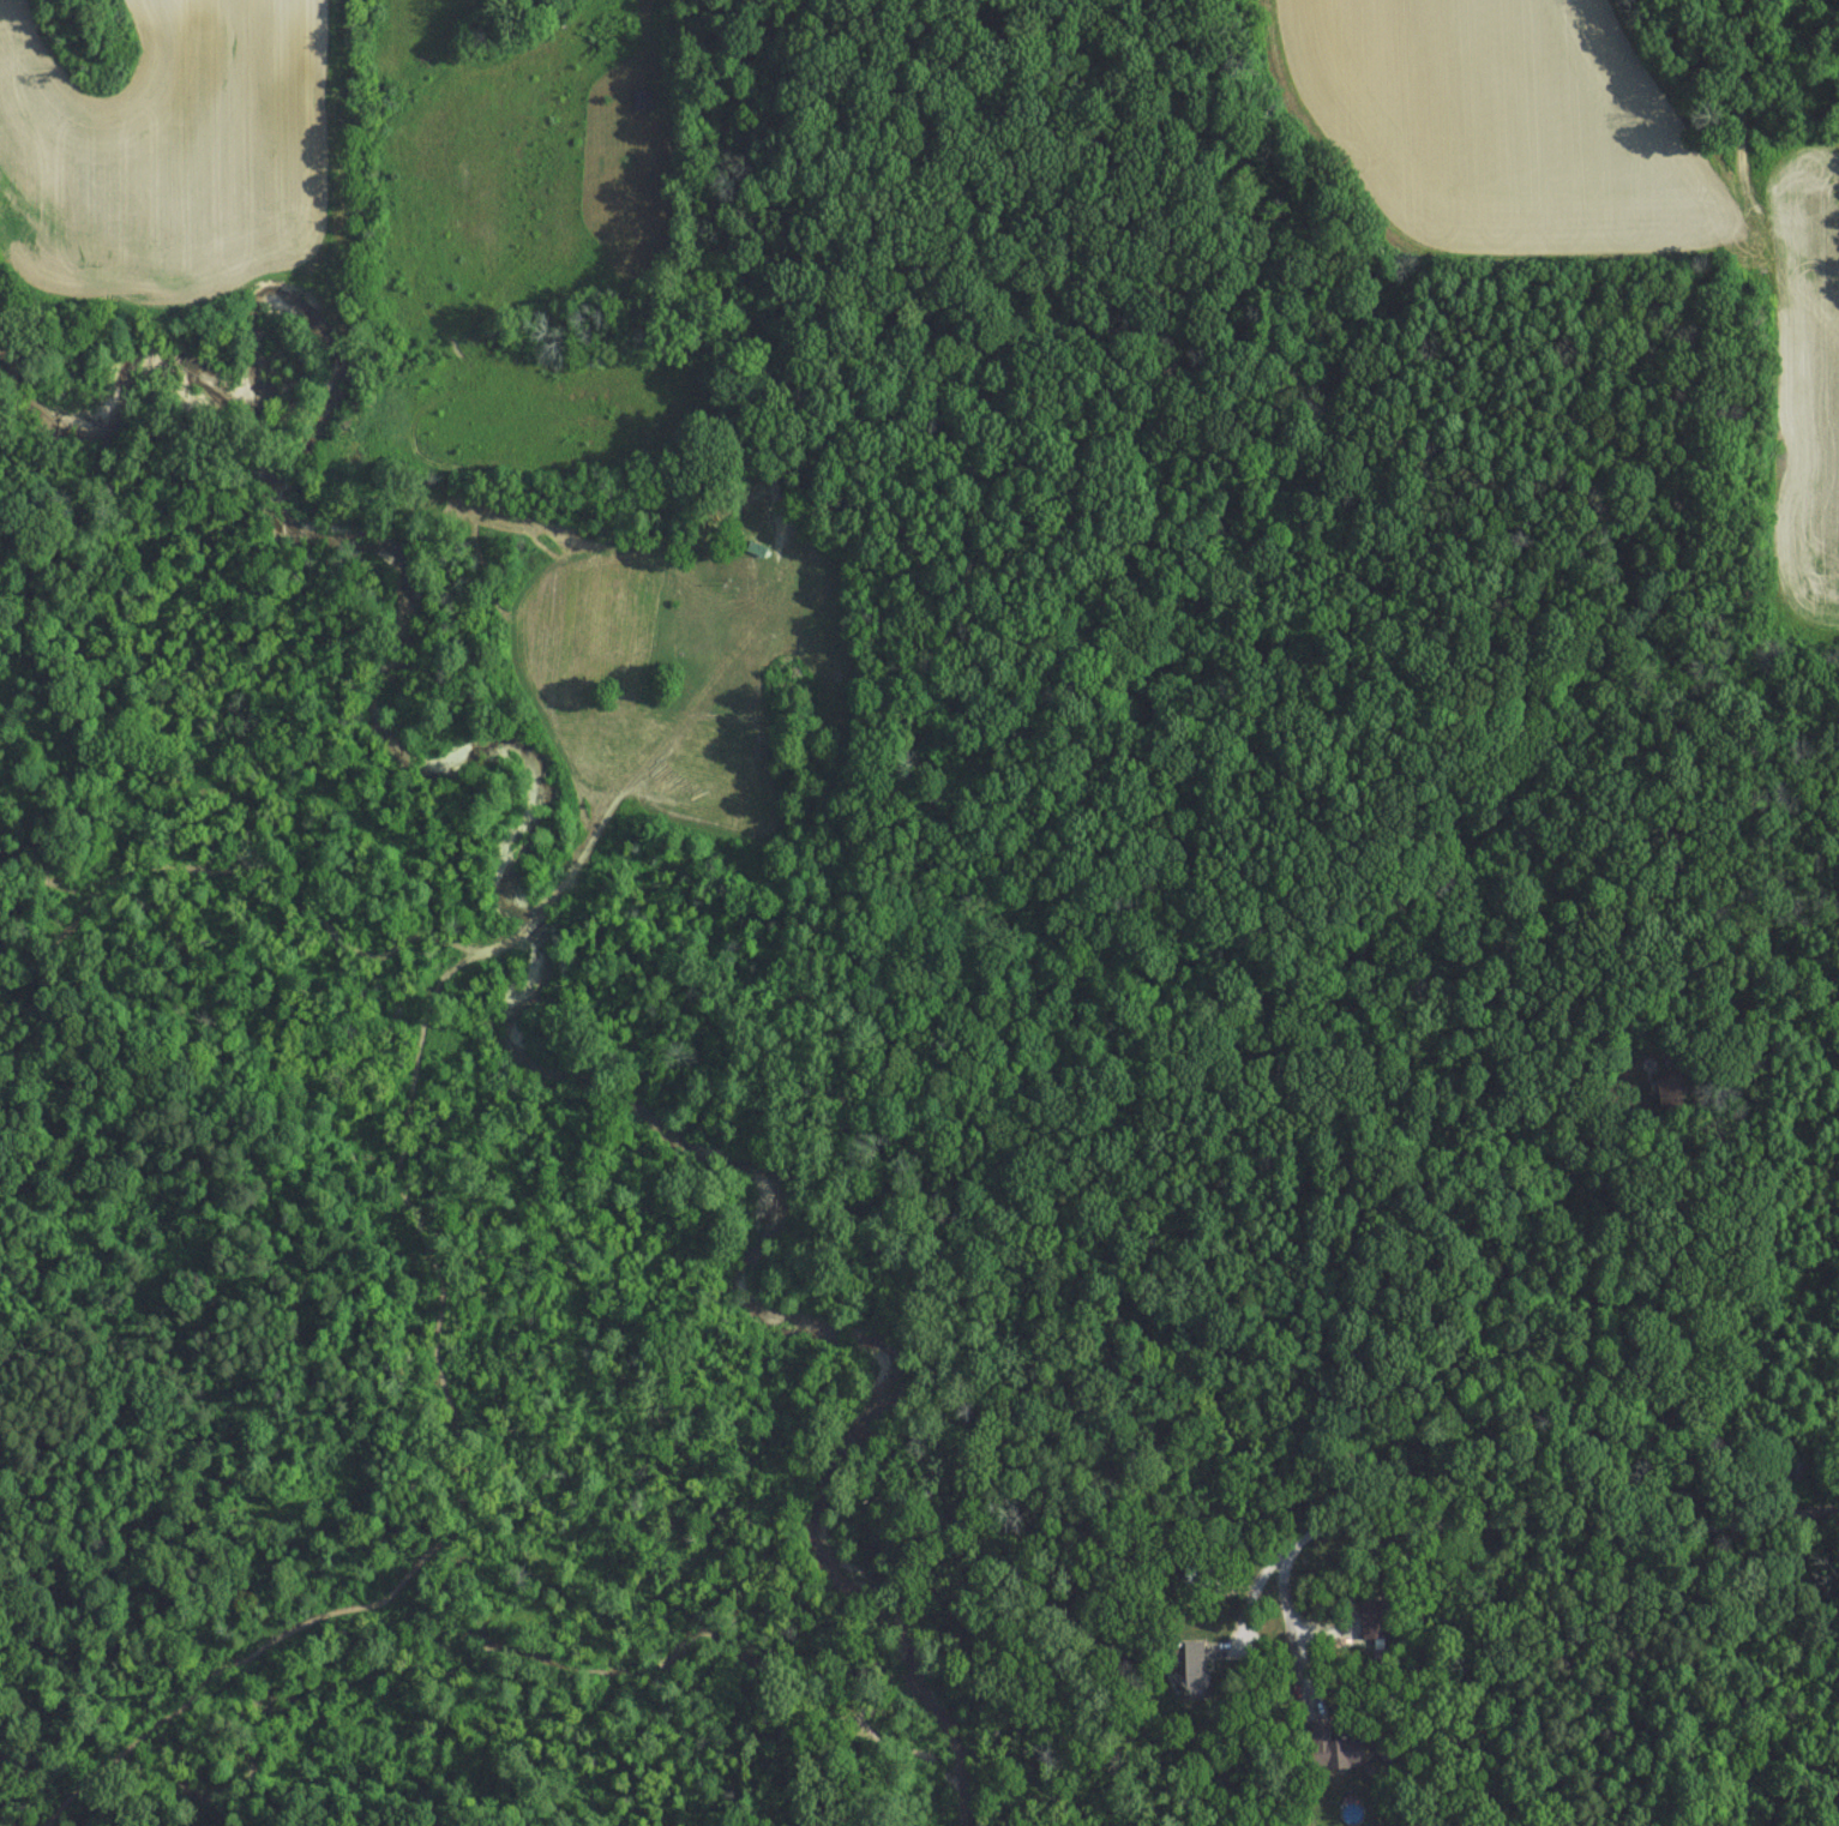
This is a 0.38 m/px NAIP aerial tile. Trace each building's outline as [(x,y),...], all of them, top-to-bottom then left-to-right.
[(1656,1077),(1660,1100),(1684,1096),(1680,1074),(1656,1077)] [(1364,1639),(1384,1638),(1383,1622),(1363,1622),(1364,1639)] [(1326,1752),(1327,1767),(1363,1763),(1360,1736),(1324,1739),(1326,1752)]
